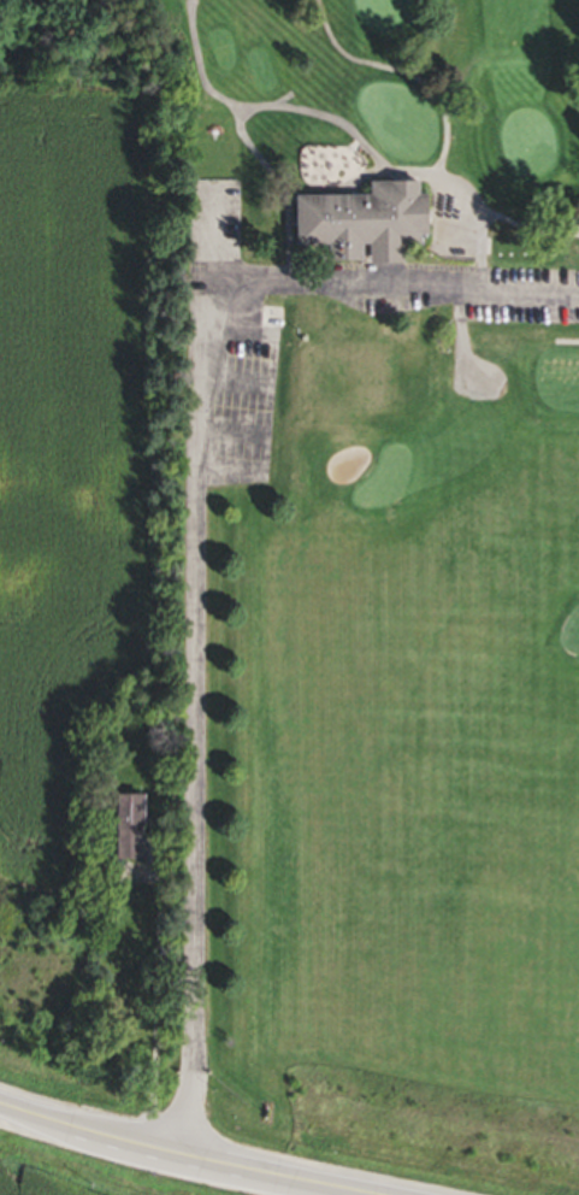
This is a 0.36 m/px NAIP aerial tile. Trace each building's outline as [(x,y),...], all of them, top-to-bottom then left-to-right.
[(289,199),(290,249),(321,249),(321,264),(359,264),(356,248),(364,248),(365,267),(396,267),(396,247),(414,247),(414,237),(423,237),(421,198),(414,196),(413,186),(364,187),(362,199),(289,199)] [(112,864),(140,864),(140,798),(112,798),(112,864)]
